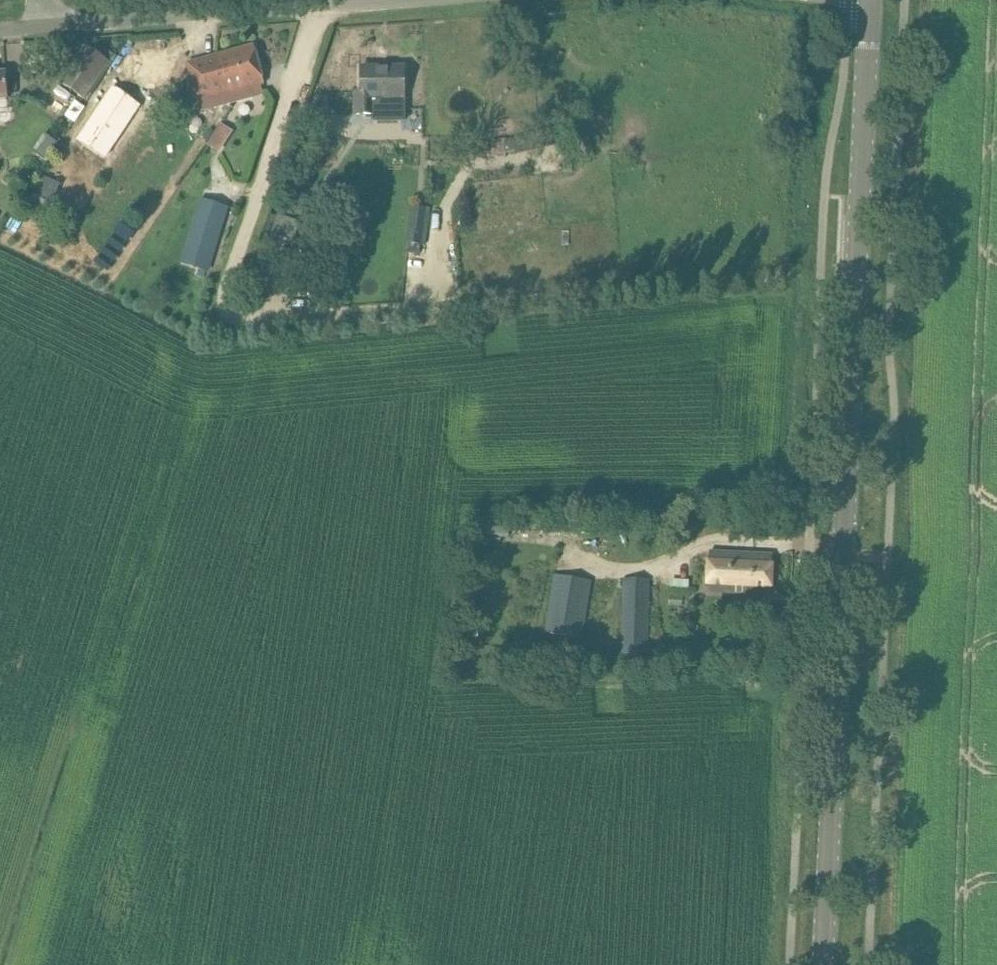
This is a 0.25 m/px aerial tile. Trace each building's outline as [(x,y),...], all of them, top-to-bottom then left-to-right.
[(254,45),(187,63),(198,102),(264,84),(254,45)] [(109,62),(85,47),(61,84),(84,99),(109,62)] [(404,114),(404,87),(404,67),(361,68),(362,93),(356,93),(356,114),(404,114)] [(79,140),(105,158),(140,106),(113,88),(79,140)] [(203,139),(209,143),(216,132),(210,129),(203,139)] [(45,134),(33,152),(46,160),(58,142),(45,134)] [(492,140),(492,154),(505,155),(505,154),(517,151),(516,149),(514,140),(492,140)] [(208,273),(232,196),(205,188),(181,264),(208,273)] [(422,245),(427,209),(412,207),(407,243),(422,245)] [(397,286),(386,286),(387,296),(398,296),(397,286)] [(772,555),(752,554),(710,552),(708,592),(770,595),(772,555)] [(581,638),(590,581),(556,575),(546,632),(581,638)] [(647,667),(649,579),(624,579),(621,667),(647,667)]
